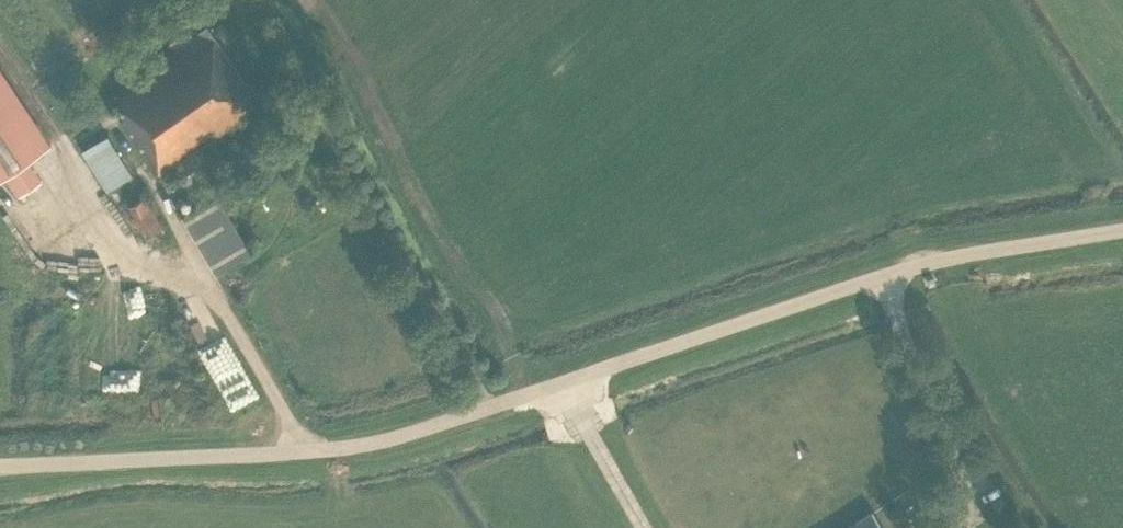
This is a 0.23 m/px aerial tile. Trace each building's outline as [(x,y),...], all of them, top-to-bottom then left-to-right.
[(175,10),(157,22),(165,34),(167,33),(177,47),(176,47),(181,55),(114,101),(126,119),(123,121),(159,173),(261,104),(207,25),(192,35),(175,10)] [(44,145),(0,79),(0,175),(3,173),(18,194),(40,180),(25,158),(44,145)] [(109,189),(132,174),(106,134),(82,150),(109,189)] [(194,182),(205,174),(198,162),(186,171),(194,182)] [(252,253),(218,194),(182,215),(216,274),(252,253)] [(147,236),(163,227),(145,196),(129,206),(147,236)] [(233,347),(206,361),(221,389),(248,374),(233,347)] [(872,512),(847,527),(883,527),(872,512)]
